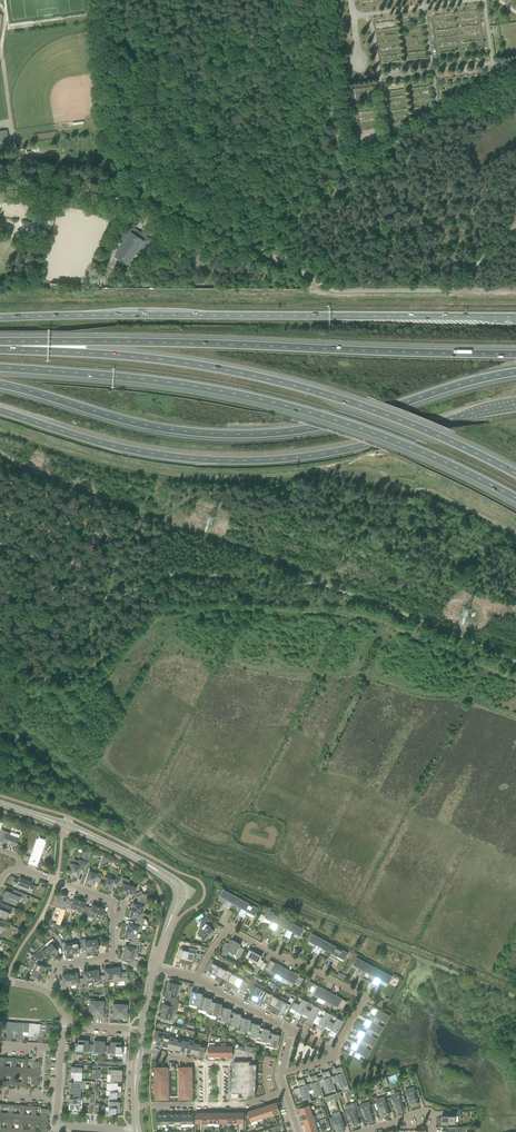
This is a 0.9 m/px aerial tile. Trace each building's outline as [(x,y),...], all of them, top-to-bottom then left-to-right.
[(123,244),(115,256),(128,265),(136,253),(140,256),(152,239),(143,233),(141,234),(139,232),(139,231),(134,228),(129,225),(118,241),(123,244)] [(0,836),(0,841),(3,842),(4,842),(6,843),(6,844),(15,847),(17,843),(17,844),(17,843),(17,842),(20,835),(11,831),(10,833),(2,830),(0,836)] [(36,838),(30,857),(39,860),(41,853),(40,850),(43,848),(46,841),(44,841),(45,838),(39,836),(38,839),(36,838)] [(73,864),(72,867),(69,874),(77,876),(79,871),(80,871),(79,873),(83,874),(88,862),(79,859),(79,861),(75,859),(73,863),(73,864)] [(89,871),(86,881),(93,884),(95,879),(96,879),(96,880),(100,882),(102,874),(94,871),(93,873),(89,871)] [(31,882),(19,877),(19,879),(14,877),(11,882),(21,886),(20,888),(31,892),(34,885),(30,884),(31,882)] [(106,877),(102,887),(110,890),(112,884),(113,885),(112,886),(116,888),(119,880),(111,877),(110,878),(106,877)] [(121,883),(123,883),(119,893),(127,896),(128,890),(130,891),(129,892),(133,894),(136,886),(127,883),(129,880),(122,878),(121,883)] [(241,899),(227,891),(223,889),(219,896),(226,900),(221,910),(224,906),(225,906),(225,907),(229,910),(233,903),(237,905),(241,899)] [(20,902),(26,894),(15,890),(13,893),(5,890),(2,895),(5,897),(3,900),(14,904),(17,900),(20,902)] [(57,903),(56,907),(65,910),(66,908),(68,901),(65,900),(67,895),(66,895),(65,894),(64,893),(63,893),(62,893),(61,894),(60,893),(57,903)] [(138,897),(141,901),(140,905),(133,903),(131,910),(142,913),(143,909),(146,909),(148,903),(148,901),(147,900),(147,898),(145,894),(138,897)] [(72,902),(68,901),(66,908),(72,910),(72,908),(76,909),(80,898),(77,898),(74,897),(74,898),(73,898),(72,902)] [(82,900),(80,898),(76,909),(82,912),(81,913),(85,914),(87,908),(84,907),(85,902),(84,902),(84,901),(82,900)] [(241,899),(237,905),(241,908),(238,914),(242,917),(242,916),(244,917),(242,921),(247,911),(255,915),(259,908),(241,899)] [(6,920),(9,912),(11,913),(13,907),(6,905),(1,903),(0,906),(0,917),(6,920)] [(85,914),(84,915),(88,916),(94,919),(95,916),(99,905),(96,904),(93,904),(93,905),(92,904),(91,908),(90,909),(87,908),(85,914)] [(99,905),(95,916),(101,918),(100,920),(103,921),(105,917),(106,913),(106,914),(102,913),(103,912),(104,909),(103,908),(101,906),(99,905)] [(142,913),(131,910),(129,917),(137,919),(136,922),(143,924),(147,925),(148,922),(146,919),(141,917),(142,913)] [(268,910),(267,912),(265,916),(272,920),(266,931),(267,931),(269,926),(271,927),(270,928),(275,931),(278,924),(283,926),(286,919),(268,910)] [(198,921),(198,926),(200,927),(199,931),(198,933),(199,933),(198,936),(202,937),(206,940),(213,932),(212,932),(213,930),(211,928),(215,923),(211,919),(207,916),(202,922),(198,921)] [(286,919),(283,926),(287,928),(283,935),(288,937),(290,937),(287,942),(288,942),(293,932),(300,936),(304,929),(286,919)] [(49,924),(49,925),(52,929),(53,931),(60,925),(54,923),(53,923),(52,922),(50,922),(49,924)] [(143,924),(136,922),(135,925),(128,924),(127,926),(126,926),(125,930),(126,930),(126,931),(137,933),(138,929),(141,930),(143,924)] [(137,933),(126,931),(124,938),(134,940),(133,943),(140,945),(141,942),(139,941),(139,939),(136,937),(137,933)] [(312,933),(311,935),(309,940),(316,944),(310,954),(311,954),(313,950),(315,951),(314,952),(319,954),(322,948),(327,950),(330,943),(312,933)] [(94,938),(95,939),(91,940),(92,951),(95,951),(97,950),(97,949),(98,949),(98,944),(101,944),(101,945),(102,945),(100,937),(94,938)] [(49,945),(46,947),(54,956),(56,954),(57,952),(58,951),(55,947),(57,945),(58,946),(55,942),(53,939),(48,944),(49,945)] [(82,946),(81,939),(77,940),(77,942),(71,943),(73,954),(75,953),(78,952),(77,952),(79,952),(78,947),(82,946)] [(92,951),(91,940),(87,940),(87,939),(81,939),(82,946),(85,946),(86,951),(87,950),(87,951),(90,951),(92,951)] [(222,949),(222,951),(222,953),(222,954),(225,954),(226,953),(227,954),(228,954),(229,951),(234,953),(233,955),(239,959),(241,955),(242,954),(238,952),(240,949),(239,948),(241,944),(233,940),(233,939),(230,944),(226,942),(225,944),(223,945),(223,947),(222,949)] [(73,954),(71,943),(65,943),(64,942),(61,942),(62,951),(62,950),(62,949),(65,949),(66,953),(67,953),(67,954),(70,954),(73,954)] [(125,945),(125,947),(123,947),(122,951),(124,951),(123,952),(134,955),(137,955),(138,952),(141,952),(143,946),(140,945),(133,943),(132,947),(125,945)] [(348,953),(330,943),(327,950),(331,952),(327,959),(332,961),(332,960),(334,961),(331,965),(332,966),(337,956),(345,959),(347,955),(348,953)] [(45,945),(32,955),(36,959),(42,961),(43,959),(42,957),(45,955),(48,959),(49,958),(49,959),(51,958),(54,956),(46,947),(45,945)] [(186,963),(189,951),(179,948),(177,958),(180,958),(180,960),(182,961),(182,962),(186,963)] [(186,963),(189,964),(190,962),(192,963),(193,962),(199,963),(202,958),(200,957),(197,956),(198,953),(197,953),(197,949),(189,948),(189,951),(186,963)] [(249,949),(245,956),(250,959),(249,960),(253,962),(254,961),(258,963),(253,972),(257,974),(264,961),(260,959),(262,956),(256,953),(254,952),(249,949)] [(134,955),(123,952),(122,959),(129,961),(128,964),(135,966),(136,960),(133,959),(134,955)] [(356,957),(355,959),(353,964),(360,968),(355,978),(357,974),(359,975),(358,976),(363,978),(366,971),(371,974),(374,967),(356,957)] [(36,959),(35,961),(31,959),(29,967),(34,969),(45,973),(45,970),(46,968),(45,968),(45,966),(41,965),(42,962),(43,962),(42,961),(36,959)] [(270,960),(267,965),(266,968),(276,973),(273,977),(280,981),(286,970),(282,968),(282,966),(270,960)] [(215,978),(221,967),(213,962),(209,961),(205,968),(208,970),(208,971),(211,972),(210,974),(212,975),(212,976),(215,978)] [(120,974),(120,973),(119,967),(111,968),(113,982),(113,984),(117,983),(118,981),(124,981),(123,973),(120,974)] [(229,971),(221,967),(215,978),(218,980),(219,978),(222,980),(222,978),(225,980),(229,971)] [(374,967),(371,974),(375,976),(371,983),(376,985),(376,984),(378,985),(375,989),(376,989),(381,979),(389,983),(391,978),(392,976),(374,967)] [(113,982),(111,968),(104,969),(105,976),(102,976),(103,984),(103,986),(110,985),(109,982),(113,982)] [(34,969),(32,975),(31,975),(30,976),(30,978),(36,980),(37,977),(41,979),(42,977),(42,978),(44,975),(45,973),(34,969)] [(98,970),(90,971),(92,981),(96,981),(97,984),(103,984),(102,976),(99,977),(98,970)] [(286,970),(280,981),(287,985),(288,985),(291,987),(294,983),(300,986),(304,978),(292,971),(291,973),(286,970)] [(84,979),(81,979),(82,987),(87,986),(88,982),(92,981),(90,971),(83,972),(84,979)] [(237,976),(229,971),(225,980),(227,981),(226,982),(229,984),(228,985),(231,987),(237,976)] [(237,976),(231,987),(235,989),(236,987),(238,989),(239,987),(244,990),(249,982),(243,979),(245,976),(239,973),(240,972),(239,972),(237,976)] [(82,987),(81,979),(77,980),(76,973),(69,974),(71,984),(75,984),(76,987),(82,987)] [(60,981),(59,983),(58,986),(60,990),(66,989),(66,985),(71,984),(69,974),(62,975),(63,980),(60,981)] [(249,982),(244,990),(252,994),(251,996),(254,997),(253,999),(256,1000),(263,989),(255,985),(256,983),(250,979),(249,982)] [(179,992),(180,990),(181,985),(169,982),(167,988),(179,991),(179,992)] [(313,983),(310,988),(309,991),(319,996),(316,1001),(322,1004),(323,1004),(329,994),(325,991),(325,990),(313,983)] [(264,987),(262,989),(263,989),(256,1000),(260,1002),(261,1001),(263,1002),(264,1001),(266,1002),(271,994),(272,991),(264,987)] [(179,991),(167,988),(166,995),(169,996),(168,1000),(177,1002),(178,998),(177,997),(179,991)] [(189,1005),(188,1006),(189,1006),(189,1004),(197,1006),(199,1006),(198,1011),(203,993),(198,992),(198,993),(196,993),(196,991),(193,990),(192,990),(191,994),(189,1005)] [(203,993),(198,1011),(199,1009),(207,1011),(209,1012),(208,1016),(212,998),(208,997),(208,999),(205,998),(206,997),(202,996),(203,993)] [(271,994),(266,1002),(269,1003),(268,1005),(270,1006),(270,1007),(273,1009),(279,998),(271,994)] [(334,996),(329,994),(323,1004),(325,1005),(330,1008),(333,1004),(343,1009),(347,1001),(335,995),(334,996)] [(280,996),(279,998),(273,1009),(276,1011),(277,1010),(280,1011),(280,1009),(286,1012),(290,1004),(287,1002),(288,1001),(280,996)] [(89,1016),(95,1016),(95,1014),(102,1015),(103,1001),(94,1000),(94,999),(94,998),(89,998),(88,1000),(89,1000),(90,1000),(89,1014),(90,1014),(90,1016),(89,1016)] [(212,998),(208,1016),(209,1014),(216,1016),(218,1017),(217,1021),(222,1003),(218,1002),(217,1004),(215,1003),(215,1002),(212,1001),(212,998)] [(294,1002),(293,1003),(291,1007),(296,1010),(291,1018),(292,1018),(293,1015),(295,1016),(294,1017),(299,1020),(303,1014),(306,1008),(309,1002),(302,998),(299,1004),(294,1002)] [(164,1003),(162,1010),(172,1012),(173,1009),(178,1008),(179,1003),(177,1002),(168,1000),(167,1004),(164,1004),(164,1003)] [(222,1003),(217,1021),(218,1021),(218,1019),(226,1021),(228,1022),(227,1027),(231,1008),(227,1007),(227,1009),(225,1008),(225,1007),(221,1006),(222,1003)] [(110,1013),(110,1017),(110,1018),(112,1018),(112,1017),(126,1018),(126,1017),(128,1017),(128,1012),(126,1012),(127,1004),(113,1004),(112,1013),(110,1013)] [(310,1010),(306,1008),(303,1014),(307,1016),(303,1024),(303,1025),(305,1022),(306,1022),(306,1023),(311,1026),(314,1020),(317,1014),(321,1008),(320,1008),(313,1005),(310,1010)] [(390,1015),(377,1009),(372,1006),(369,1011),(370,1012),(370,1013),(367,1011),(366,1012),(374,1016),(372,1021),(378,1024),(380,1019),(386,1022),(390,1015)] [(231,1008),(227,1027),(228,1024),(235,1026),(235,1027),(238,1027),(236,1032),(237,1032),(241,1014),(237,1013),(236,1014),(231,1013),(231,1011),(232,1008),(231,1008)] [(172,1012),(162,1010),(160,1017),(161,1017),(164,1017),(163,1022),(172,1024),(175,1013),(172,1012)] [(317,1014),(314,1020),(319,1023),(315,1031),(317,1028),(318,1029),(318,1030),(323,1032),(326,1026),(329,1021),(332,1015),(325,1011),(322,1017),(317,1014)] [(241,1014),(237,1032),(237,1030),(245,1032),(247,1032),(246,1037),(251,1019),(246,1018),(246,1019),(244,1019),(244,1017),(241,1016),(241,1014)] [(334,1023),(329,1021),(326,1026),(331,1029),(326,1037),(327,1037),(328,1034),(330,1035),(329,1036),(334,1039),(344,1021),(337,1017),(334,1023)] [(383,1027),(378,1024),(372,1021),(366,1018),(363,1023),(364,1023),(363,1025),(360,1023),(368,1028),(365,1032),(372,1036),(374,1031),(380,1034),(383,1027)] [(251,1019),(246,1037),(247,1035),(255,1037),(257,1037),(256,1042),(260,1024),(256,1023),(256,1025),(253,1024),(254,1022),(250,1021),(251,1019)] [(6,1022),(6,1031),(5,1041),(11,1041),(11,1035),(11,1031),(17,1031),(17,1022),(12,1022),(12,1023),(10,1023),(10,1022),(7,1022),(6,1022)] [(17,1022),(17,1031),(16,1035),(16,1041),(22,1042),(22,1032),(28,1032),(28,1023),(23,1023),(23,1024),(21,1023),(18,1022),(17,1022)] [(28,1023),(28,1032),(28,1036),(33,1036),(33,1032),(39,1033),(39,1024),(34,1024),(32,1024),(29,1023),(28,1023)] [(39,1037),(38,1043),(42,1043),(42,1037),(44,1037),(45,1033),(50,1034),(51,1025),(51,1024),(51,1025),(45,1024),(45,1025),(44,1025),(44,1024),(40,1024),(39,1037)] [(260,1024),(256,1042),(257,1040),(264,1042),(266,1043),(265,1047),(266,1047),(270,1029),(266,1028),(265,1030),(259,1028),(260,1027),(260,1024)] [(270,1029),(266,1047),(266,1045),(274,1047),(277,1048),(277,1047),(280,1034),(275,1033),(275,1035),(269,1033),(269,1032),(270,1029)] [(377,1039),(372,1036),(365,1032),(360,1029),(357,1034),(358,1035),(357,1036),(354,1035),(362,1039),(359,1044),(365,1047),(368,1043),(373,1046),(377,1039)] [(161,1045),(164,1036),(158,1034),(155,1044),(161,1045)] [(164,1036),(161,1045),(167,1047),(170,1037),(164,1036)] [(170,1037),(167,1047),(173,1048),(176,1038),(170,1037)] [(176,1038),(173,1048),(179,1050),(182,1040),(176,1038)] [(75,1043),(74,1050),(74,1053),(82,1054),(82,1051),(83,1040),(78,1039),(77,1043),(75,1043)] [(83,1040),(82,1051),(90,1051),(91,1044),(88,1044),(89,1040),(83,1040)] [(91,1044),(90,1051),(98,1052),(99,1041),(94,1040),(93,1044),(91,1044)] [(182,1040),(179,1050),(186,1051),(188,1041),(182,1040)] [(105,1041),(99,1041),(98,1052),(106,1052),(107,1045),(104,1045),(105,1041)] [(107,1045),(106,1052),(114,1053),(115,1042),(110,1041),(109,1045),(107,1045)] [(188,1041),(186,1051),(192,1053),(194,1043),(188,1041)] [(371,1050),(365,1047),(359,1044),(353,1041),(351,1046),(352,1046),(351,1048),(348,1046),(348,1047),(351,1049),(348,1054),(359,1059),(361,1054),(367,1058),(371,1050)] [(115,1042),(114,1053),(123,1053),(123,1046),(120,1046),(121,1042),(115,1042)] [(194,1043),(192,1053),(198,1054),(200,1044),(194,1043)] [(206,1046),(200,1044),(198,1054),(204,1056),(206,1046)] [(240,1098),(248,1098),(248,1095),(255,1095),(255,1089),(254,1089),(254,1085),(256,1085),(255,1079),(254,1079),(254,1074),(256,1074),(256,1068),(254,1069),(254,1064),(256,1064),(256,1063),(251,1063),(251,1061),(255,1061),(255,1053),(253,1053),(250,1052),(238,1049),(234,1048),(234,1053),(235,1053),(235,1061),(233,1061),(233,1066),(235,1066),(235,1071),(233,1071),(233,1077),(235,1077),(235,1081),(233,1081),(233,1087),(234,1087),(234,1091),(232,1091),(232,1092),(240,1092),(240,1095),(239,1096),(238,1096),(238,1097),(239,1098),(240,1098)] [(4,1066),(4,1071),(15,1071),(16,1067),(16,1061),(16,1058),(11,1057),(11,1058),(5,1057),(4,1061),(11,1061),(11,1066),(4,1066)] [(22,1067),(16,1067),(15,1071),(27,1072),(27,1068),(28,1061),(28,1059),(23,1058),(23,1059),(16,1058),(16,1061),(23,1062),(22,1067)] [(27,1068),(27,1072),(40,1073),(40,1070),(39,1070),(39,1066),(40,1066),(40,1061),(32,1061),(31,1068),(27,1068)] [(82,1064),(80,1064),(75,1064),(74,1066),(71,1066),(71,1072),(82,1072),(82,1064)] [(111,1066),(110,1074),(121,1075),(121,1069),(118,1069),(118,1067),(111,1066)] [(349,1089),(342,1066),(336,1068),(337,1069),(335,1069),(334,1066),(336,1075),(331,1076),(333,1083),(339,1081),(342,1092),(349,1089)] [(168,1098),(168,1067),(155,1067),(155,1072),(157,1072),(157,1078),(155,1078),(155,1088),(157,1088),(157,1093),(155,1093),(155,1098),(168,1098)] [(179,1067),(179,1098),(192,1098),(192,1093),(190,1093),(190,1087),(192,1087),(192,1078),(190,1078),(190,1075),(193,1075),(193,1072),(192,1072),(192,1067),(179,1067)] [(323,1076),(318,1078),(321,1087),(326,1085),(328,1091),(335,1089),(333,1083),(331,1076),(329,1070),(324,1072),(324,1073),(322,1073),(321,1070),(323,1076)] [(3,1081),(3,1084),(10,1084),(10,1085),(14,1085),(15,1081),(15,1076),(15,1071),(4,1071),(3,1075),(10,1076),(10,1081),(3,1081)] [(21,1082),(15,1081),(14,1085),(21,1085),(26,1086),(27,1077),(27,1072),(15,1071),(15,1076),(22,1077),(21,1082)] [(40,1073),(27,1072),(27,1077),(31,1077),(30,1084),(39,1085),(39,1080),(38,1080),(38,1076),(39,1076),(40,1073)] [(82,1072),(71,1072),(70,1077),(74,1077),(74,1080),(81,1080),(82,1072)] [(110,1074),(110,1082),(117,1083),(117,1080),(121,1080),(121,1075),(110,1074)] [(311,1083),(306,1085),(308,1091),(313,1089),(317,1100),(323,1098),(324,1097),(321,1087),(318,1078),(317,1074),(311,1076),(311,1077),(310,1077),(309,1074),(308,1074),(311,1083)] [(299,1087),(293,1089),(295,1095),(301,1094),(303,1100),(310,1097),(308,1091),(306,1085),(304,1078),(298,1080),(299,1081),(297,1082),(296,1078),(299,1087)] [(70,1082),(70,1088),(81,1088),(85,1089),(86,1081),(81,1080),(74,1080),(73,1082),(70,1082)] [(117,1083),(110,1082),(109,1090),(120,1091),(120,1085),(117,1085),(117,1083)] [(417,1097),(420,1096),(418,1089),(414,1090),(413,1087),(406,1090),(411,1106),(419,1104),(417,1097)] [(70,1088),(69,1093),(73,1093),(73,1096),(80,1096),(81,1088),(70,1088)] [(109,1090),(109,1098),(116,1099),(116,1096),(120,1096),(120,1091),(109,1090)] [(396,1111),(404,1109),(402,1102),(405,1101),(403,1093),(399,1095),(399,1092),(391,1095),(396,1111)] [(69,1098),(69,1103),(79,1104),(80,1099),(83,1099),(84,1097),(80,1096),(73,1096),(72,1098),(69,1098)] [(389,1114),(384,1097),(376,1100),(381,1116),(389,1114)] [(116,1099),(109,1098),(108,1106),(119,1107),(119,1101),(116,1101),(116,1099)] [(271,1104),(274,1114),(280,1112),(276,1102),(271,1104)] [(347,1110),(345,1110),(348,1120),(349,1120),(351,1126),(352,1126),(360,1123),(358,1116),(361,1115),(360,1114),(359,1109),(357,1102),(346,1106),(347,1109),(346,1109),(347,1110)] [(367,1121),(374,1118),(372,1112),(376,1111),(373,1103),(370,1104),(369,1102),(361,1105),(367,1121)] [(79,1104),(69,1103),(68,1109),(72,1109),(71,1112),(79,1112),(79,1104)] [(1,1112),(1,1117),(12,1118),(13,1113),(13,1108),(13,1105),(13,1104),(8,1104),(2,1104),(1,1107),(8,1108),(8,1113),(1,1112)] [(271,1104),(265,1106),(268,1115),(274,1114),(271,1104)] [(13,1113),(12,1118),(24,1119),(24,1114),(24,1109),(25,1105),(20,1105),(13,1105),(13,1108),(19,1108),(19,1114),(13,1113)] [(31,1114),(24,1114),(24,1119),(35,1120),(36,1115),(36,1106),(31,1106),(25,1105),(24,1109),(31,1109),(31,1114)] [(301,1113),(310,1110),(309,1105),(299,1108),(301,1113)] [(105,1110),(105,1113),(105,1114),(115,1115),(115,1112),(119,1112),(119,1107),(108,1106),(108,1110),(105,1110)] [(268,1115),(265,1106),(259,1108),(262,1117),(268,1115)] [(36,1115),(35,1120),(48,1120),(48,1118),(47,1118),(48,1113),(49,1114),(49,1109),(40,1108),(40,1115),(36,1115)] [(262,1117),(259,1108),(253,1110),(256,1119),(262,1117)] [(256,1119),(253,1110),(247,1112),(251,1121),(256,1119)] [(310,1110),(301,1113),(303,1119),(312,1116),(310,1110)] [(332,1116),(329,1118),(333,1130),(336,1128),(337,1131),(345,1128),(339,1111),(332,1114),(332,1116)] [(446,1115),(442,1115),(441,1115),(442,1124),(455,1124),(455,1115),(461,1115),(461,1111),(446,1112),(446,1115)] [(312,1116),(303,1119),(305,1125),(314,1122),(312,1116)] [(0,1127),(0,1131),(7,1131),(6,1131),(11,1131),(12,1128),(12,1123),(12,1118),(1,1117),(0,1122),(7,1123),(7,1128),(0,1127)] [(11,1131),(18,1131),(23,1131),(23,1129),(23,1124),(24,1119),(12,1118),(12,1123),(18,1123),(18,1128),(12,1128),(11,1131)] [(23,1131),(34,1131),(35,1124),(35,1120),(24,1119),(23,1124),(30,1124),(30,1129),(23,1129),(23,1131)] [(35,1124),(39,1124),(39,1131),(46,1131),(47,1131),(48,1127),(47,1127),(47,1123),(48,1123),(48,1120),(35,1120),(35,1124)] [(316,1128),(314,1122),(305,1125),(307,1131),(316,1128)]
